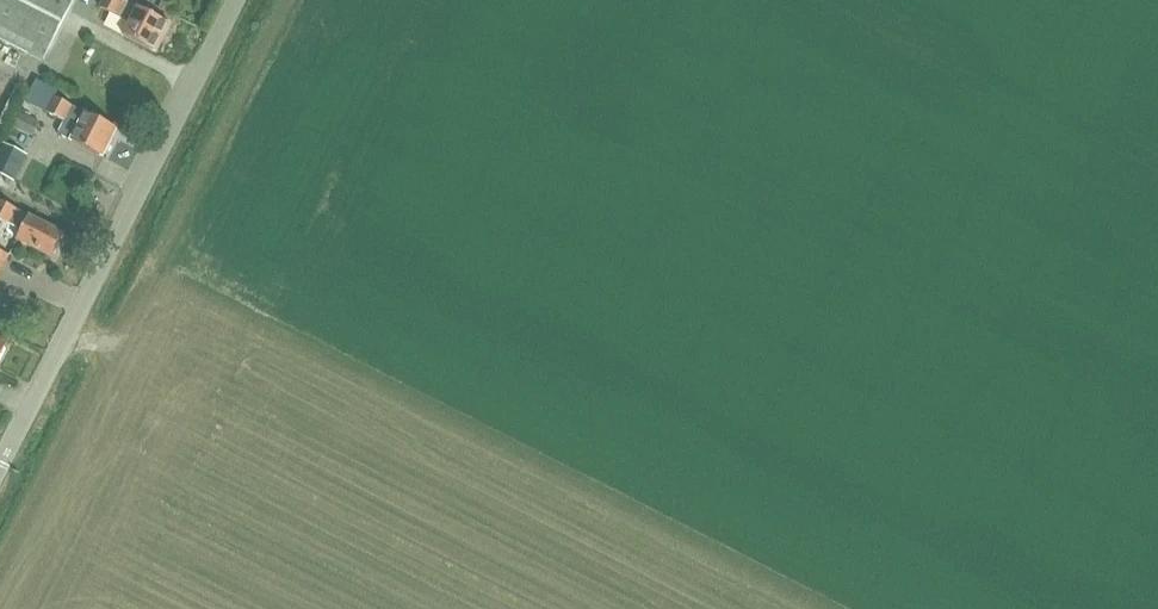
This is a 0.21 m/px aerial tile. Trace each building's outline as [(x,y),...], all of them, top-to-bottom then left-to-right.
[(28,53),(56,0),(0,0),(0,39),(28,53)] [(170,26),(120,0),(104,0),(100,8),(130,24),(124,36),(156,53),(170,26)] [(35,81),(24,103),(46,113),(65,123),(59,136),(72,142),(104,158),(118,129),(54,97),(56,91),(35,81)] [(33,138),(40,124),(15,112),(8,126),(33,138)] [(28,157),(5,146),(0,155),(0,174),(16,182),(28,157)] [(8,225),(4,234),(18,241),(52,258),(65,235),(0,202),(0,221),(8,225)] [(10,257),(0,252),(0,276),(10,257)] [(9,345),(0,341),(0,363),(9,345)]
